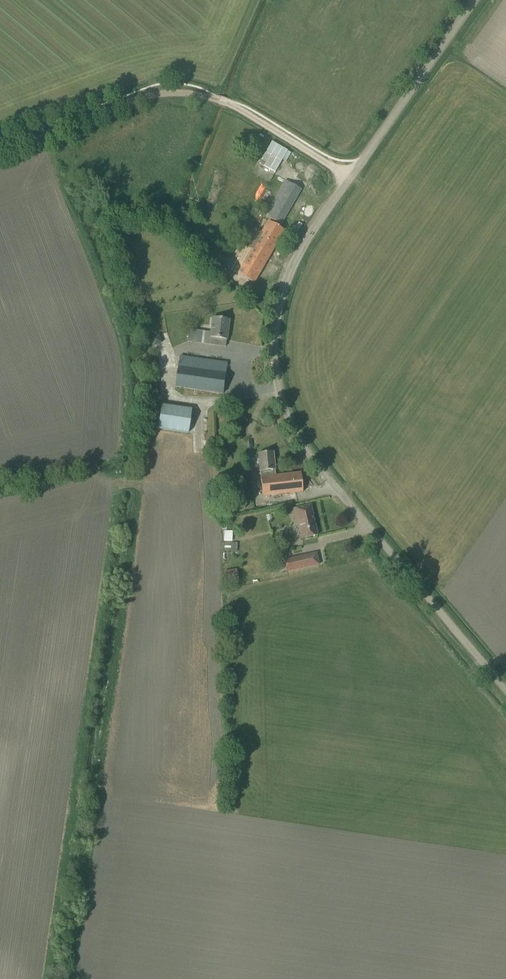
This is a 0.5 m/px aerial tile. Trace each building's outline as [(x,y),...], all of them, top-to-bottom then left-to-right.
[(284,159),(287,161),(292,151),(272,140),(260,162),(277,172),(284,159)] [(275,198),(265,216),(281,225),(292,208),(302,190),(285,180),(275,198)] [(228,269),(245,278),(253,283),(284,230),(268,221),(261,232),(254,228),(245,243),(244,242),(228,269)] [(204,344),(205,344),(226,347),(229,320),(212,317),(210,332),(205,331),(204,344)] [(188,342),(201,344),(202,333),(189,332),(188,342)] [(159,335),(152,338),(154,346),(162,343),(159,335)] [(175,387),(213,392),(223,394),(227,363),(180,357),(175,387)] [(188,433),(191,409),(161,405),(158,429),(188,433)] [(258,453),(262,496),(303,492),(301,473),(275,476),(273,452),(258,453)] [(290,509),(294,525),(298,524),(302,539),(317,535),(311,505),(290,509)] [(224,540),(233,540),(233,529),(223,530),(224,540)] [(304,556),(284,560),(286,572),(307,567),(304,556)] [(238,568),(225,570),(227,582),(240,580),(238,568)]
